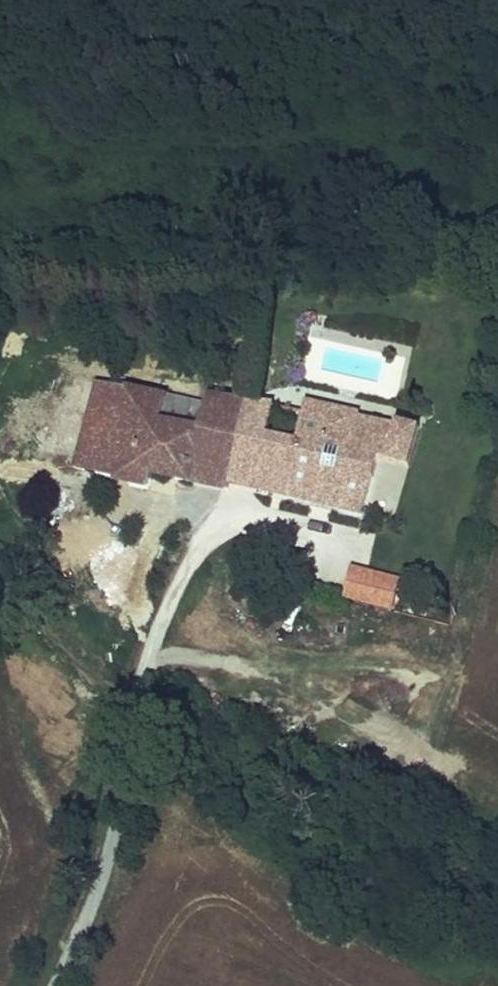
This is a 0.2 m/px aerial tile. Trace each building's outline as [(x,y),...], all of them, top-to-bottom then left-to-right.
[(117,389),(96,385),(77,468),(99,473),(98,476),(133,484),(133,486),(149,489),(153,474),(186,482),(203,406),(117,387),(117,389)] [(248,402),(206,393),(203,406),(186,482),(228,491),(230,484),(242,430),(248,402)] [(272,408),(248,402),(242,430),(265,436),(272,408)] [(368,415),(316,403),(314,413),(366,425),(367,421),(368,415)] [(314,413),(305,411),(297,443),(285,496),(312,502),(314,494),(334,498),(332,508),(365,515),(378,459),(411,467),(419,428),(396,423),(395,427),(367,421),(366,425),(314,413)] [(265,436),(242,430),(230,484),(285,496),(297,443),(265,436)] [(312,502),(332,508),(334,498),(314,494),(312,502)] [(400,580),(354,568),(347,596),(392,608),(400,580)]
